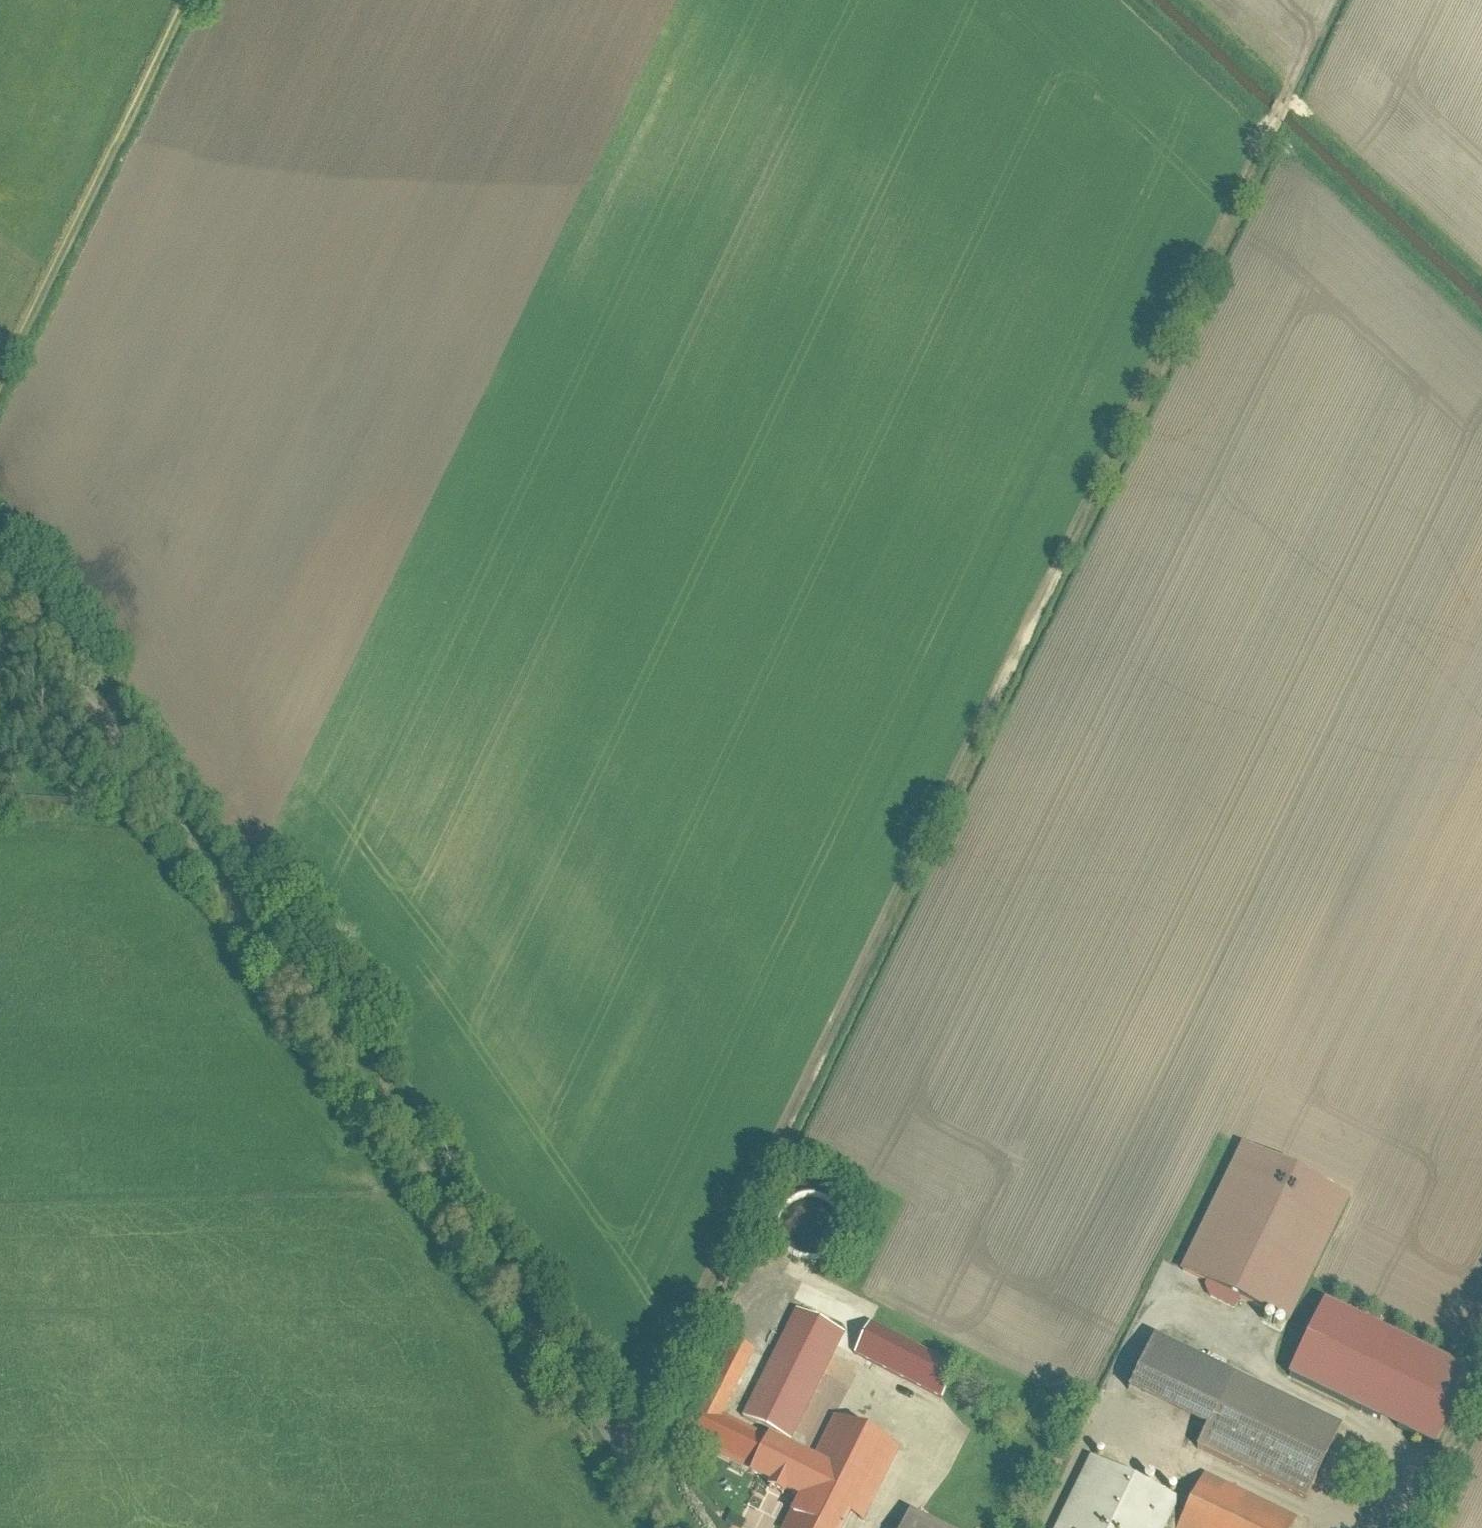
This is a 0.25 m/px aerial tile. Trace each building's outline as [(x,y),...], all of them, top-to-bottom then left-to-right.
[(1349,1198),(1239,1146),(1179,1273),(1290,1324),(1349,1198)] [(1457,1373),(1318,1304),(1284,1373),(1423,1442),(1457,1373)] [(842,1335),(792,1311),(739,1421),(789,1445),(842,1335)] [(947,1363),(869,1323),(853,1354),(931,1394),(947,1363)] [(1225,1377),(1147,1338),(1121,1391),(1199,1430),(1225,1377)] [(695,1406),(722,1419),(753,1354),(727,1341),(695,1406)] [(1192,1443),(1305,1499),(1338,1432),(1225,1377),(1199,1430),(1192,1443)] [(680,1438),(746,1470),(761,1438),(722,1419),(695,1406),(680,1438)] [(832,1416),(810,1462),(792,1497),(777,1527),(836,1527),(844,1512),(861,1520),(896,1447),(832,1416)] [(810,1462),(761,1438),(746,1470),(744,1474),(760,1481),(756,1489),(773,1497),(777,1490),(792,1497),(810,1462)] [(1086,1460),(1052,1527),(1160,1527),(1172,1502),(1086,1460)] [(1203,1477),(1179,1527),(1292,1527),(1295,1520),(1203,1477)] [(903,1513),(896,1527),(934,1527),(903,1513)]
